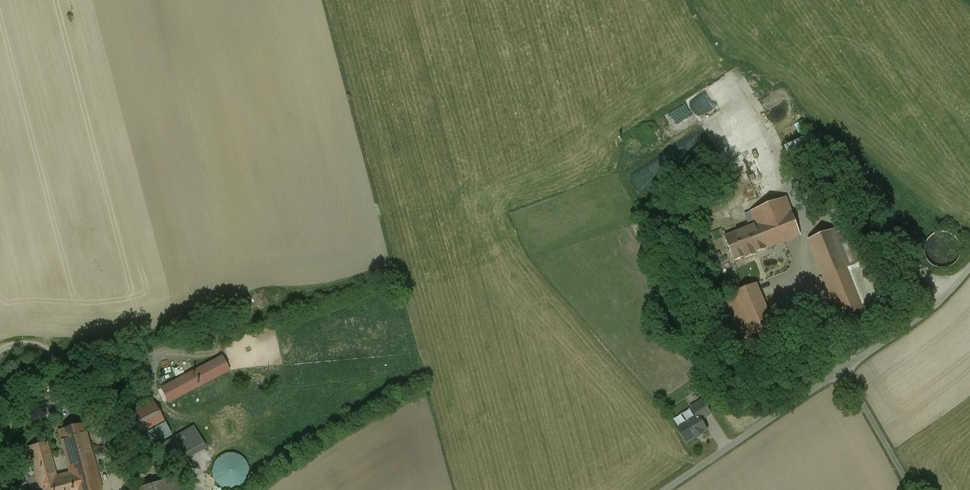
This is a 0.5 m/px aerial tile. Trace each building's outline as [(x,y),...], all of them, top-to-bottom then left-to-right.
[(819,132),(791,142),(800,169),(828,159),(819,132)] [(801,235),(786,198),(745,214),(749,223),(752,222),(754,226),(725,237),(735,261),(745,257),(746,259),(757,254),(756,253),(801,235)] [(833,231),(809,241),(845,328),(869,318),(833,231)] [(779,337),(756,285),(717,300),(739,353),(779,337)] [(231,371),(222,355),(160,389),(168,404),(231,371)] [(702,401),(692,408),(697,416),(697,415),(701,421),(711,415),(702,401)] [(697,416),(678,428),(688,443),(707,431),(701,421),(697,415),(697,416)] [(85,424),(57,431),(68,473),(57,476),(48,443),(27,449),(38,489),(103,489),(85,424)] [(150,450),(163,473),(207,448),(194,426),(150,450)] [(217,458),(214,463),(212,469),(212,475),(214,481),(218,486),(224,489),(228,489),(234,489),(237,489),(242,486),(247,482),(249,476),(249,470),(248,464),(244,459),(240,455),(234,453),(228,453),(222,455),(217,458)] [(135,489),(181,489),(177,478),(135,489)]
